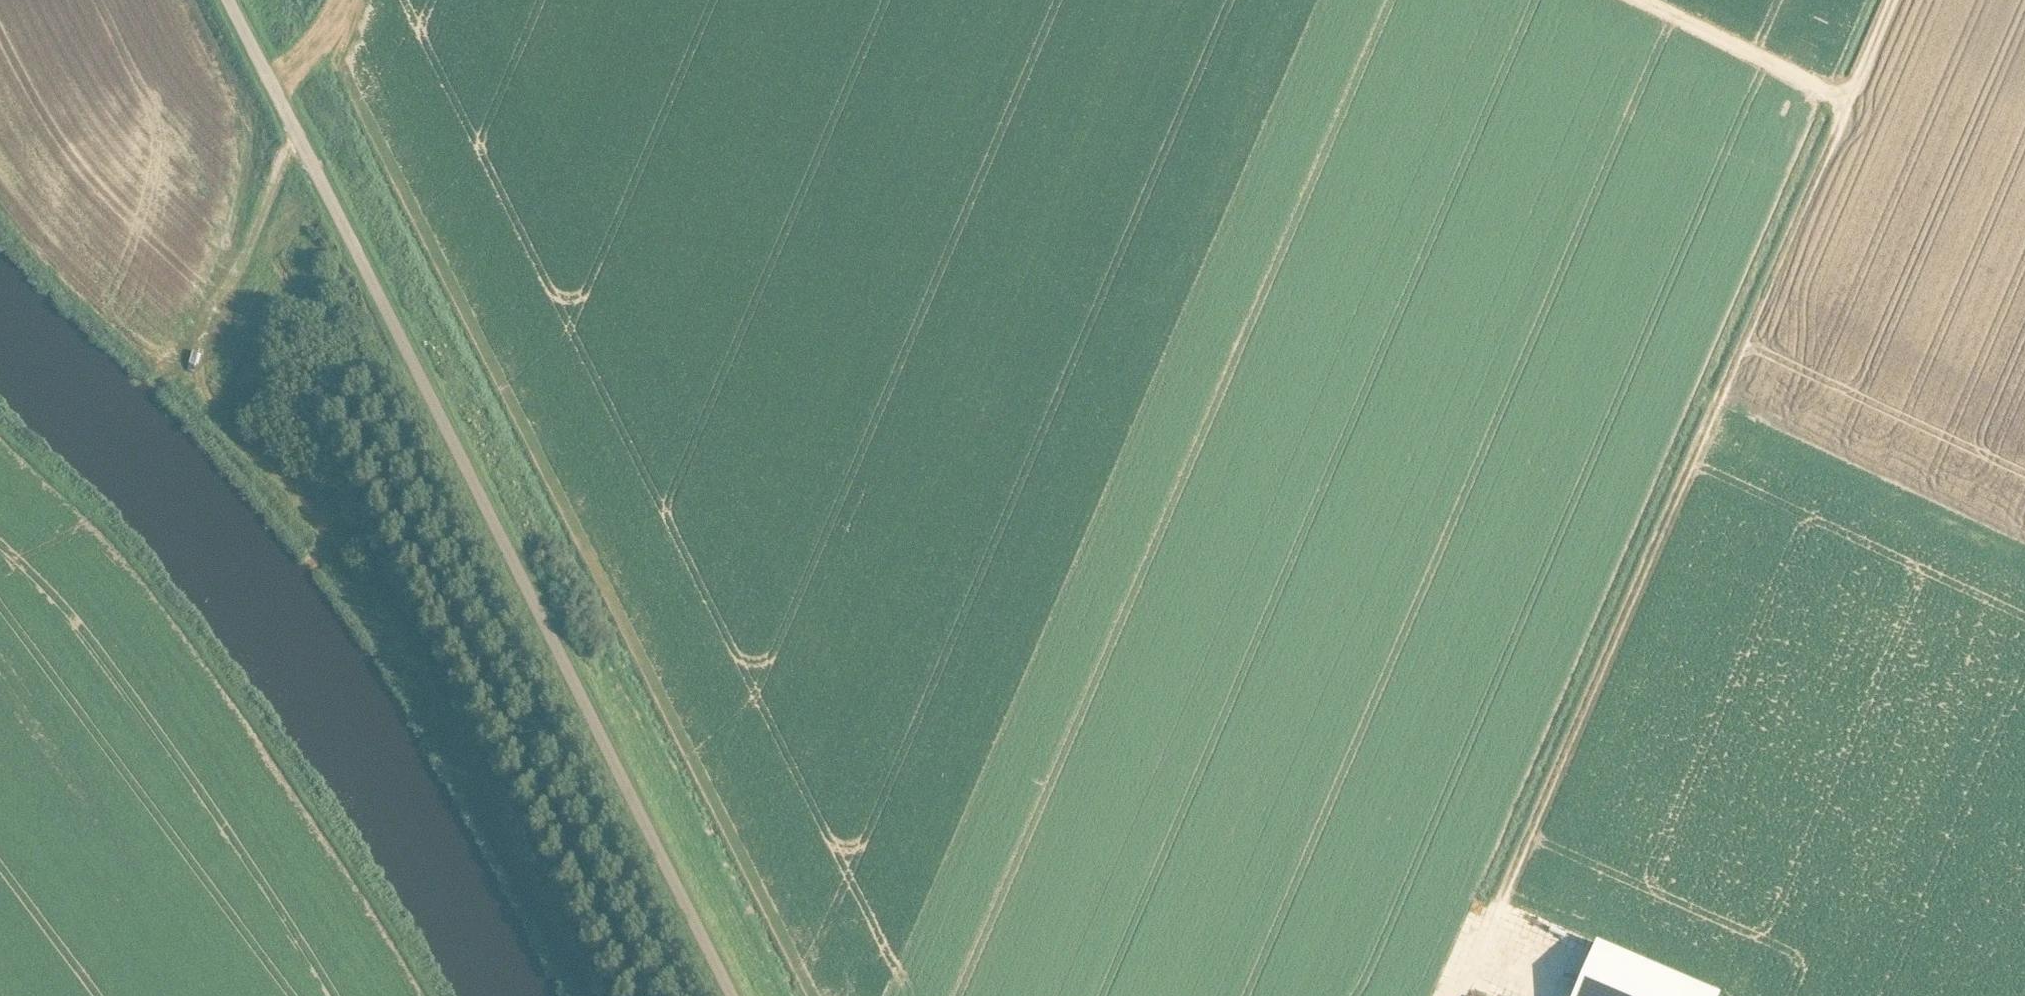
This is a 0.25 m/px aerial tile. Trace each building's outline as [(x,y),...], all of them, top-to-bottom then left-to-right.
[(1576,995),(1713,995),(1714,993),(1599,942),(1576,995)]
